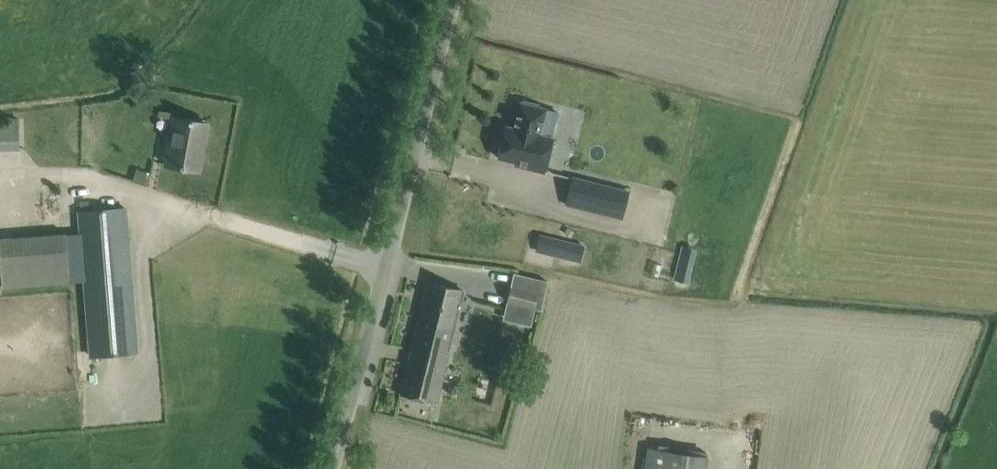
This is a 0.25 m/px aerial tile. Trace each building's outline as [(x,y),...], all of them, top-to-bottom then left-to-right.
[(539,104),(523,100),(523,103),(517,102),(511,128),(506,126),(504,135),(498,157),(516,162),(516,164),(544,172),(553,138),(540,135),(546,109),(538,107),(539,104)] [(208,123),(174,117),(165,164),(199,170),(203,149),(199,149),(204,124),(207,124),(208,123)] [(0,128),(0,149),(19,149),(19,128),(0,128)] [(628,191),(573,177),(566,204),(622,218),(628,191)] [(137,353),(133,290),(126,207),(80,211),(86,294),(91,356),(137,353)] [(70,281),(67,234),(0,239),(0,254),(2,286),(70,281)] [(538,235),(537,253),(582,258),(584,240),(538,235)] [(534,308),(538,292),(541,279),(514,273),(508,302),(534,308)] [(400,394),(437,403),(452,344),(451,344),(464,291),(428,282),(400,394)] [(707,459),(649,449),(646,468),(706,468),(707,459)]
